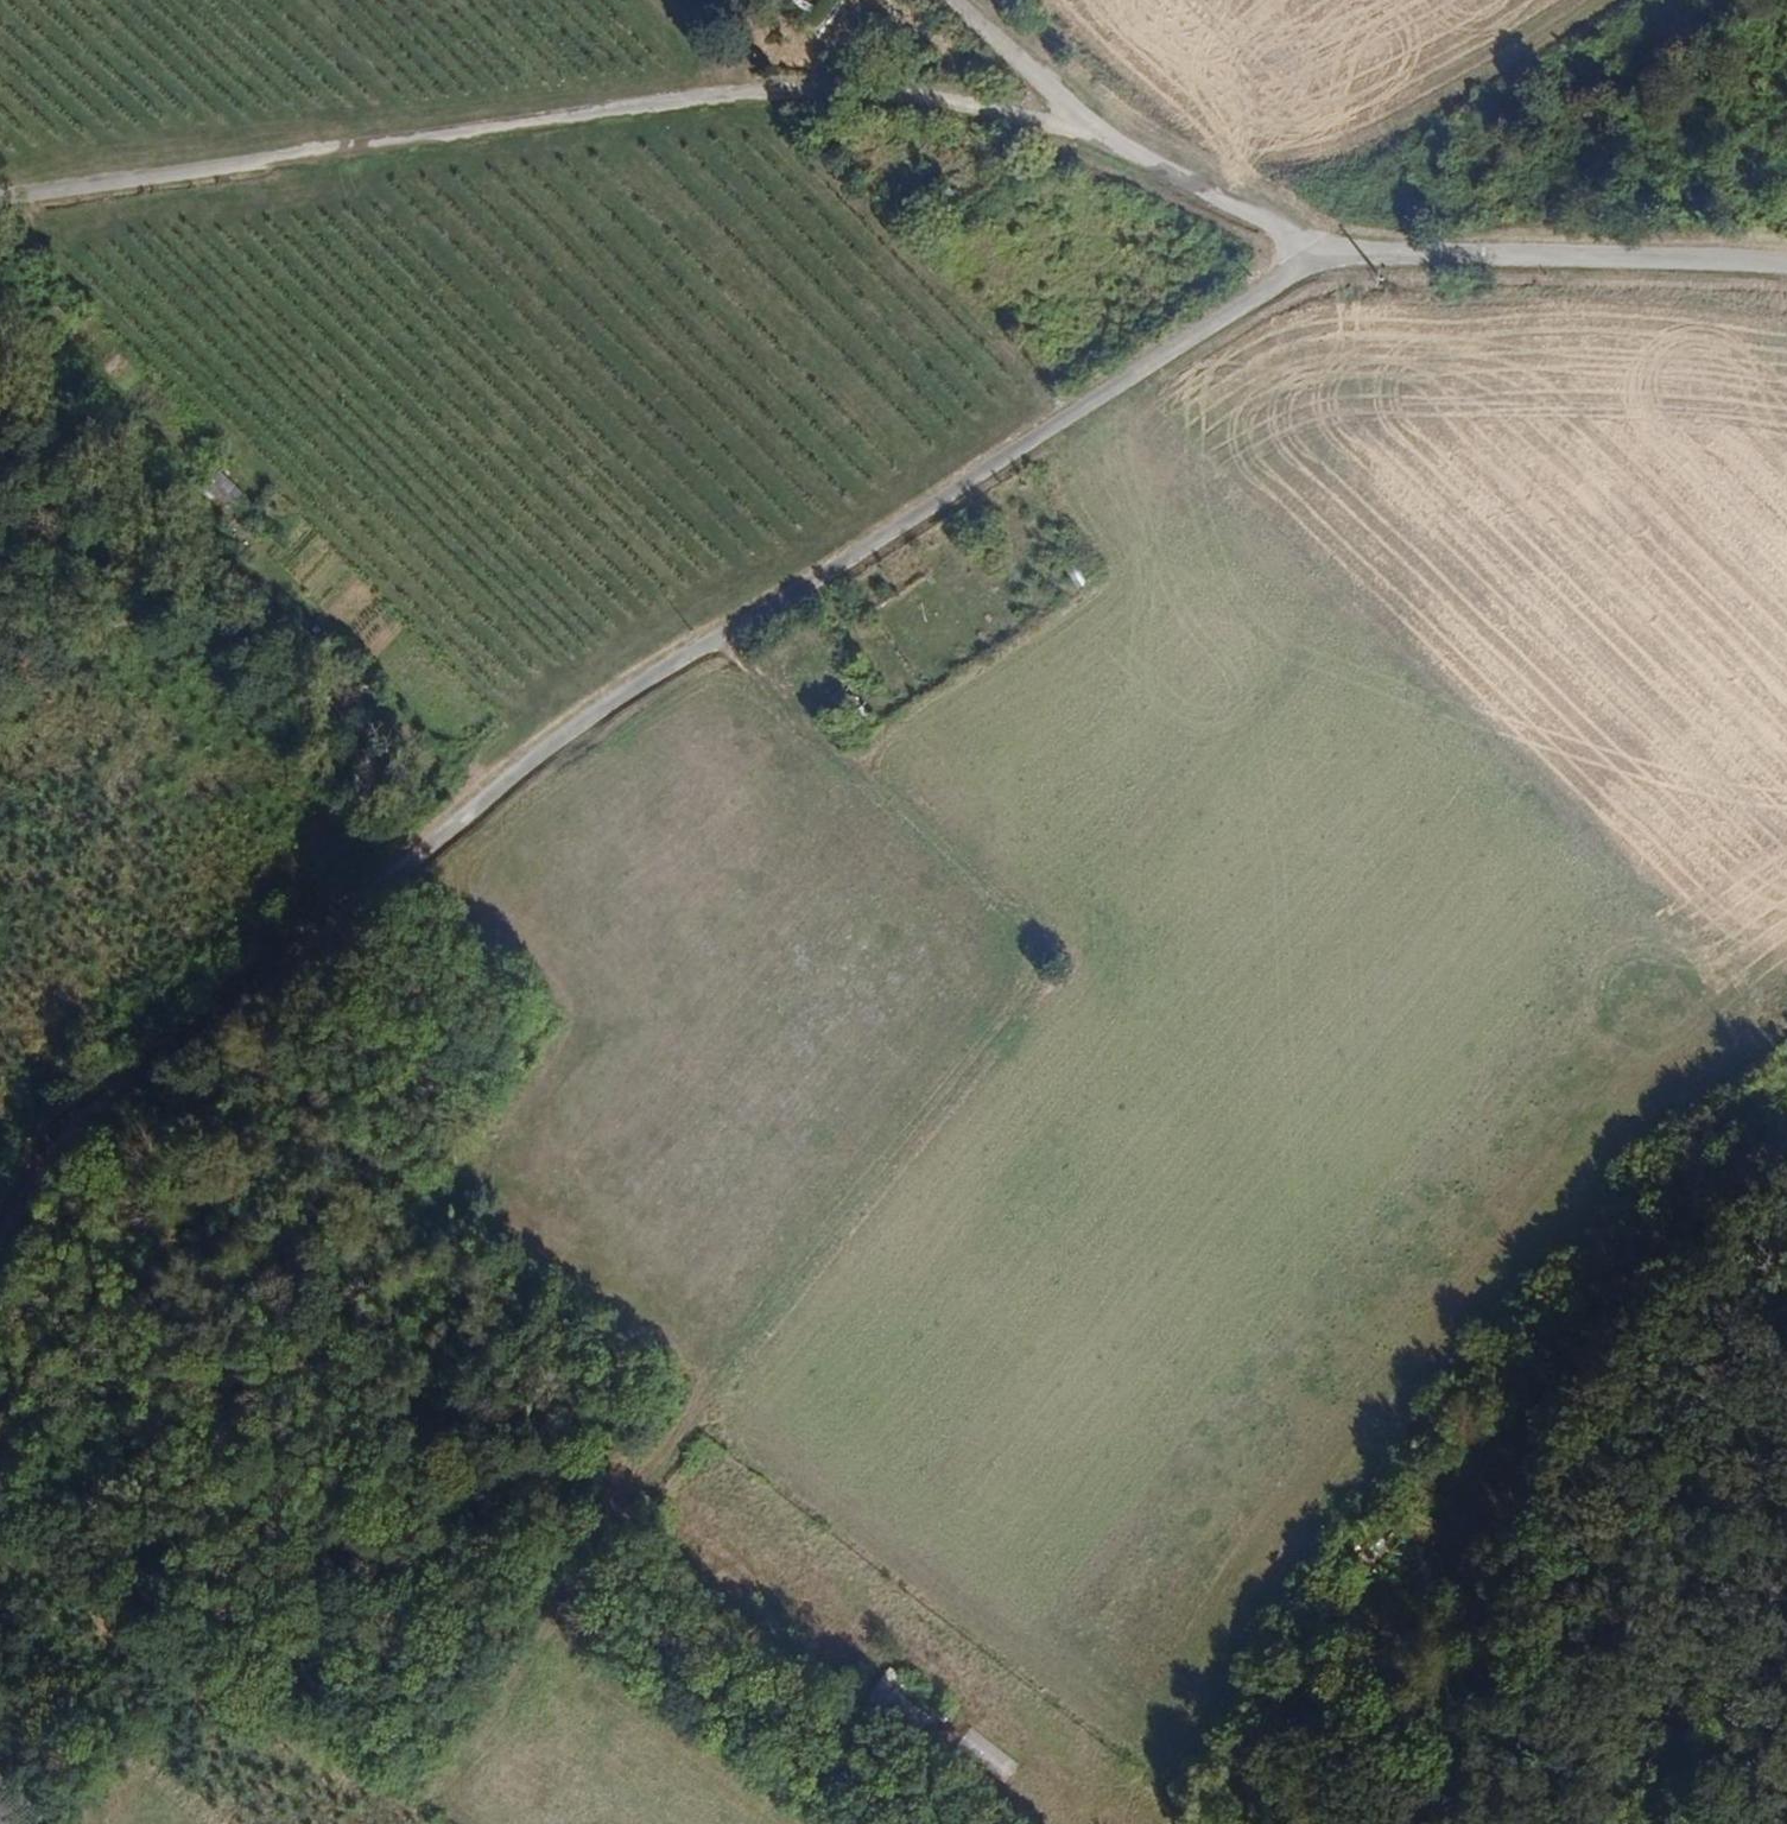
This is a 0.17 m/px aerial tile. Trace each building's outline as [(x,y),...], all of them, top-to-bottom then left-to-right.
[(874,1685),(884,1701),(906,1687),(897,1671),(874,1685)] [(1005,1778),(1016,1760),(968,1732),(958,1749),(1005,1778)]
